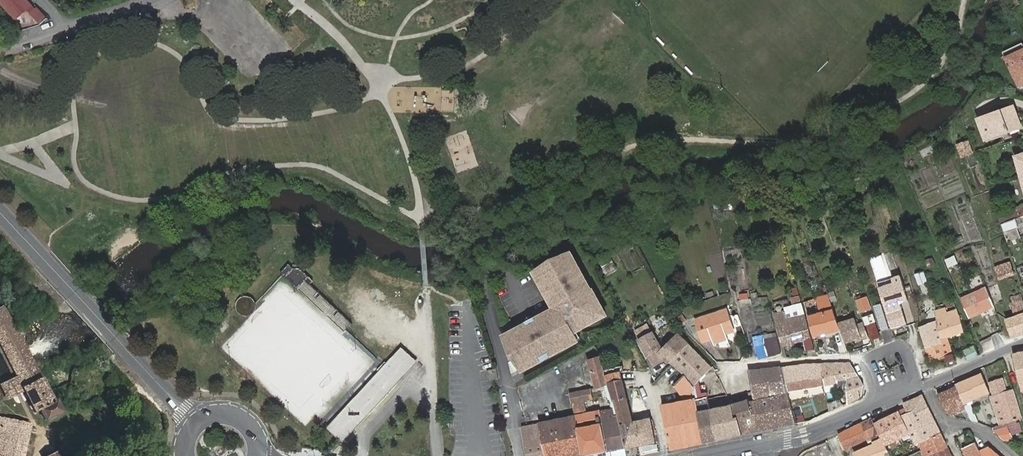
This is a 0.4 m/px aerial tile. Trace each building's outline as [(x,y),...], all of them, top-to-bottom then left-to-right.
[(16,32),(41,24),(48,18),(38,7),(36,9),(29,0),(0,0),(11,12),(7,15),(12,21),(16,32)] [(241,0),(230,0),(225,6),(231,12),(241,0)] [(210,27),(204,32),(215,46),(221,41),(210,27)] [(235,37),(229,42),(240,55),(246,50),(235,37)] [(1022,42),(1003,52),(1006,59),(1021,53),(1021,51),(1022,50),(1022,44),(1022,42)] [(231,61),(236,56),(224,46),(220,51),(231,61)] [(1018,85),(1022,83),(1022,50),(1021,51),(1021,53),(1006,59),(1018,85)] [(391,96),(402,131),(425,124),(414,89),(391,96)] [(1014,107),(979,118),(986,138),(1009,131),(1010,134),(1022,129),(1022,121),(1021,113),(1017,114),(1014,107)] [(968,141),(957,145),(962,157),(973,152),(968,141)] [(1001,224),(1015,218),(1022,215),(1022,204),(997,214),(1001,224)] [(1015,218),(1001,224),(1002,228),(1007,242),(1021,236),(1015,218)] [(629,272),(645,264),(637,248),(621,256),(629,272)] [(956,252),(947,255),(950,263),(959,259),(956,252)] [(571,253),(535,272),(555,309),(503,337),(521,371),(577,341),(572,333),(605,316),(591,289),(590,290),(571,253)] [(886,254),(871,256),(876,279),(890,276),(886,254)] [(603,264),(606,273),(617,270),(614,260),(603,264)] [(1012,260),(996,265),(1000,279),(1017,274),(1012,260)] [(283,272),(300,287),(307,279),(311,283),(315,279),(302,267),(297,267),(292,262),(283,272)] [(927,281),(923,271),(916,274),(920,284),(927,281)] [(902,308),(912,305),(911,301),(902,275),(892,278),(894,284),(880,289),(892,328),(907,323),(902,308)] [(860,278),(851,280),(854,296),(863,295),(860,278)] [(989,287),(963,298),(968,311),(995,300),(989,287)] [(1022,293),(1016,295),(1015,295),(1017,302),(1011,304),(1016,316),(1007,318),(1013,336),(1015,335),(1022,333),(1022,294),(1022,293)] [(839,325),(829,294),(816,298),(820,311),(808,314),(814,334),(840,329),(839,325)] [(857,297),(862,312),(872,308),(868,297),(863,299),(861,295),(857,297)] [(741,306),(755,303),(754,297),(740,299),(741,306)] [(345,298),(341,303),(351,311),(355,306),(345,298)] [(968,311),(970,315),(996,304),(995,300),(968,311)] [(403,306),(411,319),(417,315),(409,302),(403,306)] [(874,307),(883,332),(890,329),(882,304),(874,307)] [(11,320),(3,306),(0,308),(0,326),(11,320)] [(795,339),(803,337),(807,350),(814,348),(804,314),(788,316),(786,307),(778,309),(784,341),(788,340),(790,345),(796,344),(795,339)] [(940,340),(963,330),(956,315),(955,316),(952,310),(945,313),(943,308),(933,313),(940,340)] [(736,329),(730,309),(699,319),(706,340),(715,336),(717,342),(730,337),(728,332),(736,329)] [(364,310),(358,315),(371,330),(377,325),(364,310)] [(926,346),(940,340),(933,313),(926,315),(927,325),(922,327),(926,346)] [(387,314),(386,320),(402,323),(403,318),(387,314)] [(870,316),(863,318),(864,321),(865,324),(872,322),(870,316)] [(18,377),(24,388),(36,412),(42,409),(47,418),(63,410),(57,399),(54,400),(11,320),(0,326),(0,342),(18,377)] [(840,329),(858,323),(857,320),(839,325),(840,329)] [(306,422),(307,423),(363,359),(339,338),(341,348),(338,351),(330,369),(328,357),(335,349),(317,353),(310,347),(307,330),(307,329),(306,322),(300,324),(293,331),(298,335),(281,338),(274,346),(283,354),(281,361),(275,362),(261,356),(258,364),(250,373),(306,422)] [(640,335),(652,330),(650,323),(637,328),(640,335)] [(859,326),(858,323),(840,329),(845,344),(863,338),(859,326)] [(870,336),(865,324),(859,326),(863,338),(870,336)] [(762,355),(784,351),(780,331),(756,336),(762,355)] [(649,355),(662,348),(661,347),(653,332),(641,339),(649,355)] [(666,358),(668,360),(670,362),(687,343),(679,335),(663,351),(661,353),(662,354),(666,358)] [(941,343),(940,340),(926,346),(929,360),(952,350),(947,340),(941,343)] [(670,362),(671,363),(683,375),(701,356),(687,343),(670,362)] [(969,360),(979,355),(976,345),(964,350),(969,360)] [(663,351),(662,348),(649,355),(654,365),(666,358),(662,354),(661,353),(663,351)] [(332,428),(342,437),(343,439),(369,410),(371,412),(397,384),(395,382),(415,360),(403,349),(332,428)] [(1022,390),(1022,352),(1014,354),(1022,390)] [(950,369),(958,365),(953,354),(945,357),(950,369)] [(595,387),(603,385),(609,384),(607,376),(602,357),(601,356),(588,360),(595,387)] [(694,386),(695,385),(701,378),(712,367),(701,356),(683,375),(684,376),(694,386)] [(784,366),(789,392),(824,385),(821,361),(784,366)] [(853,362),(821,361),(824,385),(848,381),(848,388),(863,385),(864,384),(853,362)] [(772,404),(777,428),(787,426),(778,398),(781,398),(781,393),(789,392),(784,366),(767,368),(769,380),(772,404)] [(753,383),(769,380),(767,368),(759,369),(752,370),(753,383)] [(607,376),(609,384),(621,425),(634,423),(620,372),(607,376)] [(967,408),(971,418),(972,420),(981,423),(971,401),(990,391),(983,372),(956,384),(957,386),(967,408)] [(663,406),(673,449),(706,442),(695,385),(694,386),(684,376),(675,385),(686,401),(663,406)] [(24,388),(18,377),(2,386),(8,397),(24,388)] [(695,385),(706,442),(712,441),(718,440),(712,409),(710,396),(704,397),(704,393),(701,378),(695,385)] [(1004,378),(991,382),(994,394),(991,395),(1001,424),(1007,422),(1022,418),(1013,389),(1008,390),(1004,378)] [(740,419),(743,435),(777,428),(772,404),(769,380),(753,383),(756,398),(749,399),(748,398),(734,404),(737,420),(740,419)] [(577,428),(583,455),(627,447),(621,425),(609,384),(603,385),(607,399),(609,399),(612,409),(596,412),(595,411),(574,415),(577,428)] [(863,385),(848,388),(850,402),(865,395),(864,384),(863,385)] [(961,411),(967,408),(957,386),(939,393),(947,411),(953,414),(961,411)] [(591,397),(589,388),(570,392),(569,393),(571,401),(591,397)] [(917,445),(919,444),(941,432),(923,394),(905,403),(908,408),(910,413),(916,410),(923,424),(910,431),(915,439),(917,445)] [(492,415),(493,400),(486,399),(485,415),(492,415)] [(712,409),(718,440),(743,435),(740,419),(737,420),(734,404),(712,409)] [(901,412),(910,431),(923,424),(916,410),(910,413),(908,408),(901,412)] [(969,419),(971,418),(967,408),(961,411),(964,418),(969,419)] [(911,441),(915,439),(910,431),(901,412),(876,423),(881,434),(883,437),(884,439),(886,444),(907,433),(911,441)] [(547,455),(581,455),(583,455),(577,428),(574,415),(540,423),(542,434),(547,455)] [(11,420),(0,418),(0,455),(24,455),(29,433),(10,429),(11,420)] [(881,434),(876,423),(874,418),(860,424),(857,426),(839,435),(846,449),(876,434),(877,436),(881,434)] [(621,425),(627,447),(640,444),(654,441),(655,441),(652,421),(651,419),(634,423),(621,425)] [(31,424),(11,420),(10,429),(29,433),(31,424)] [(1014,438),(1007,422),(1001,424),(1003,430),(995,431),(1003,439),(1014,438)] [(523,426),(526,440),(533,439),(532,435),(542,434),(540,423),(523,426)] [(919,444),(925,455),(929,455),(949,446),(942,432),(941,432),(919,444)] [(529,455),(547,455),(542,434),(532,435),(533,439),(526,440),(529,455)] [(889,455),(890,453),(886,444),(884,439),(875,443),(875,445),(856,453),(856,455),(888,455),(889,455)] [(1003,452),(989,440),(980,451),(983,455),(1005,455),(1003,452)] [(654,441),(640,444),(641,452),(656,449),(654,441)] [(980,451),(976,442),(964,447),(968,455),(983,455),(980,451)] [(929,455),(953,455),(949,446),(929,455)]
